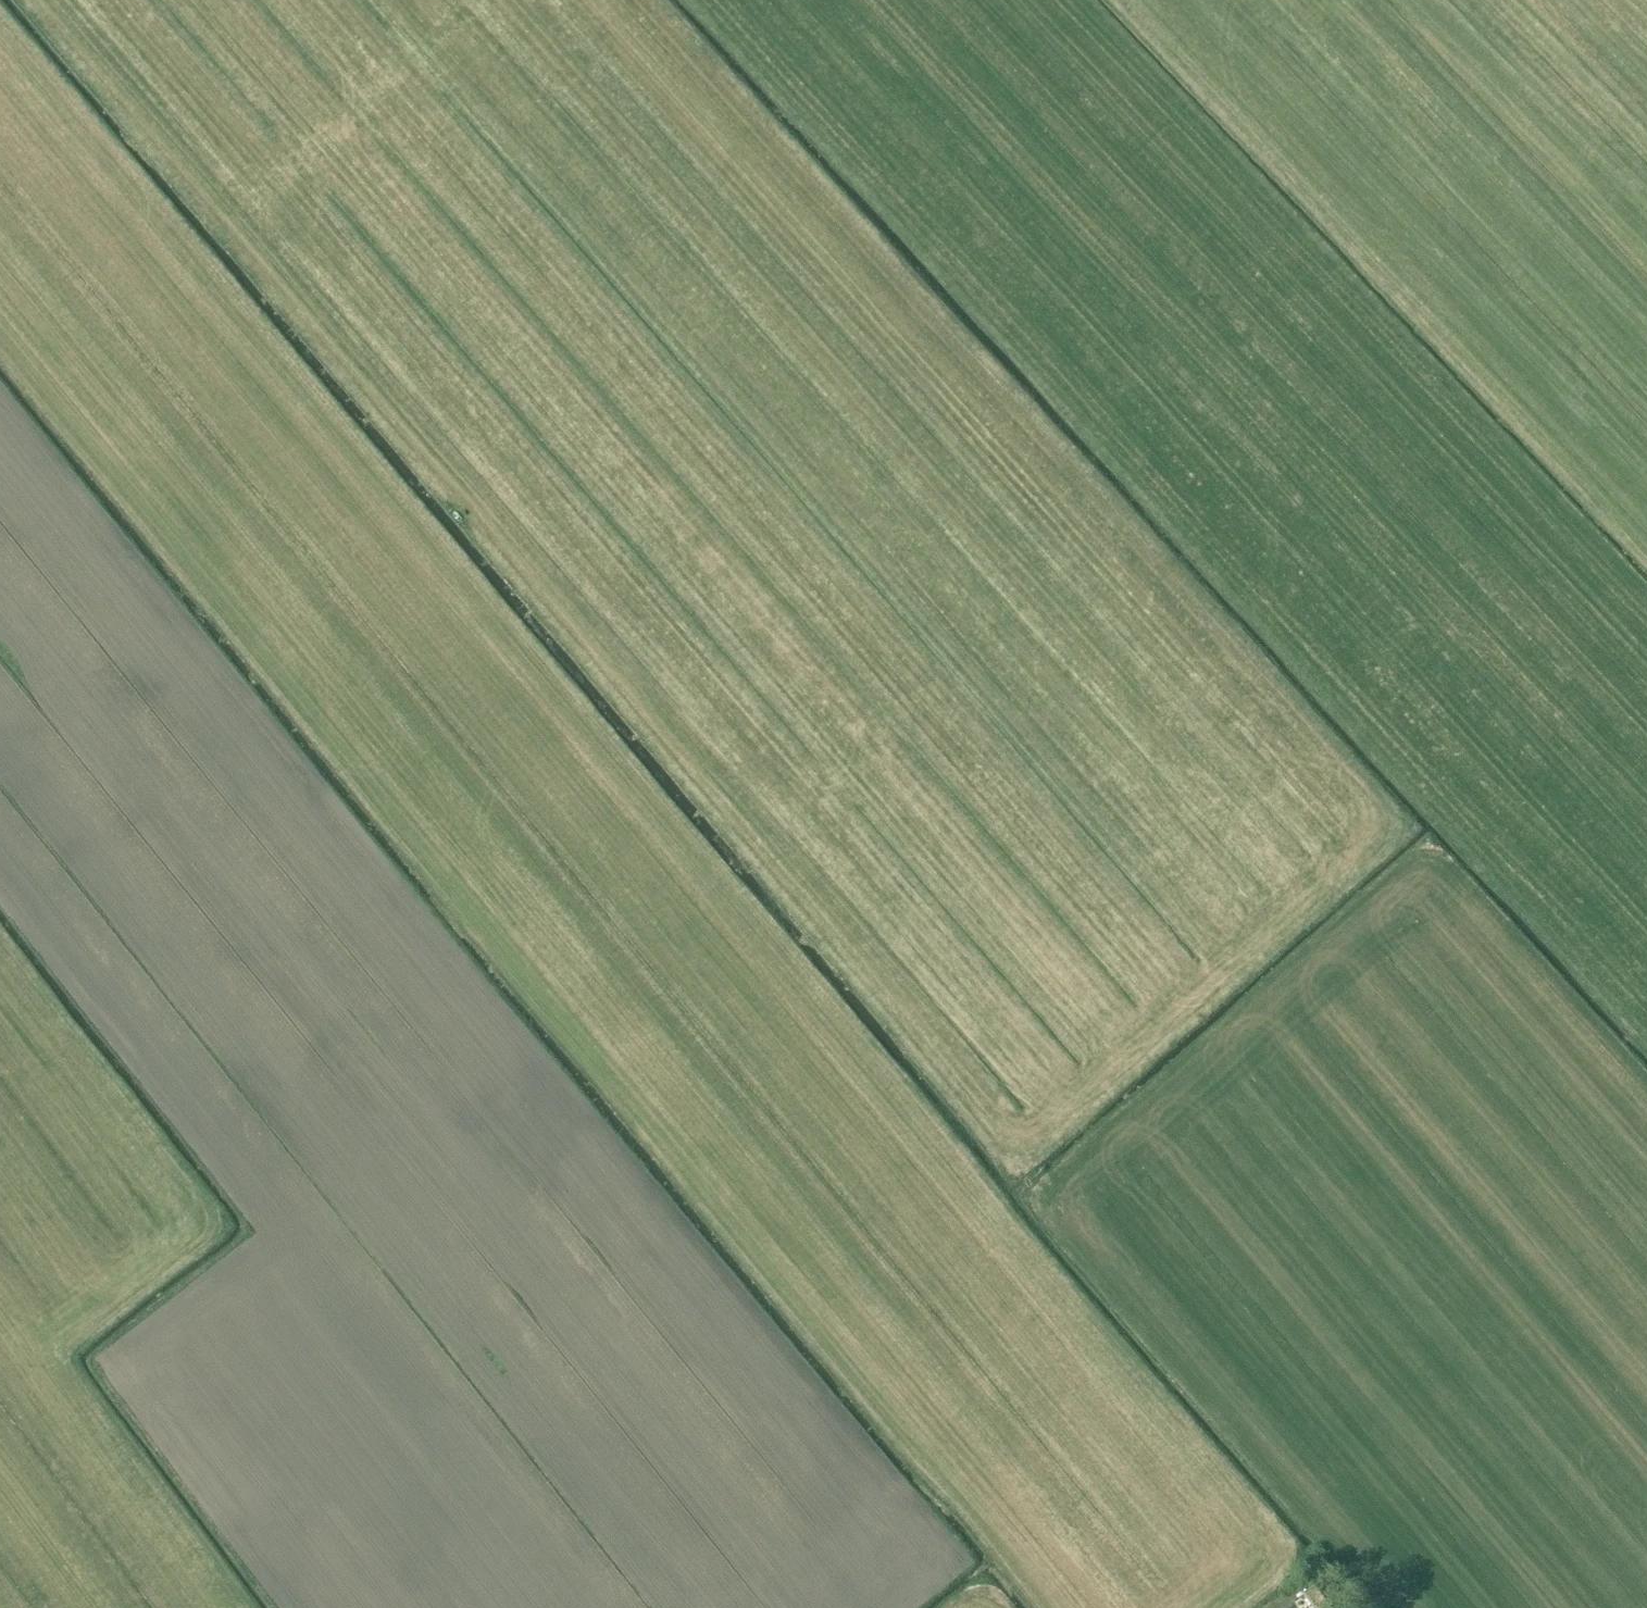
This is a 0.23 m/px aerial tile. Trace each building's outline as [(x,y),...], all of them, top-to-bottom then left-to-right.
[(1314,1585),(1302,1595),(1312,1607),(1332,1607),(1314,1585)]
